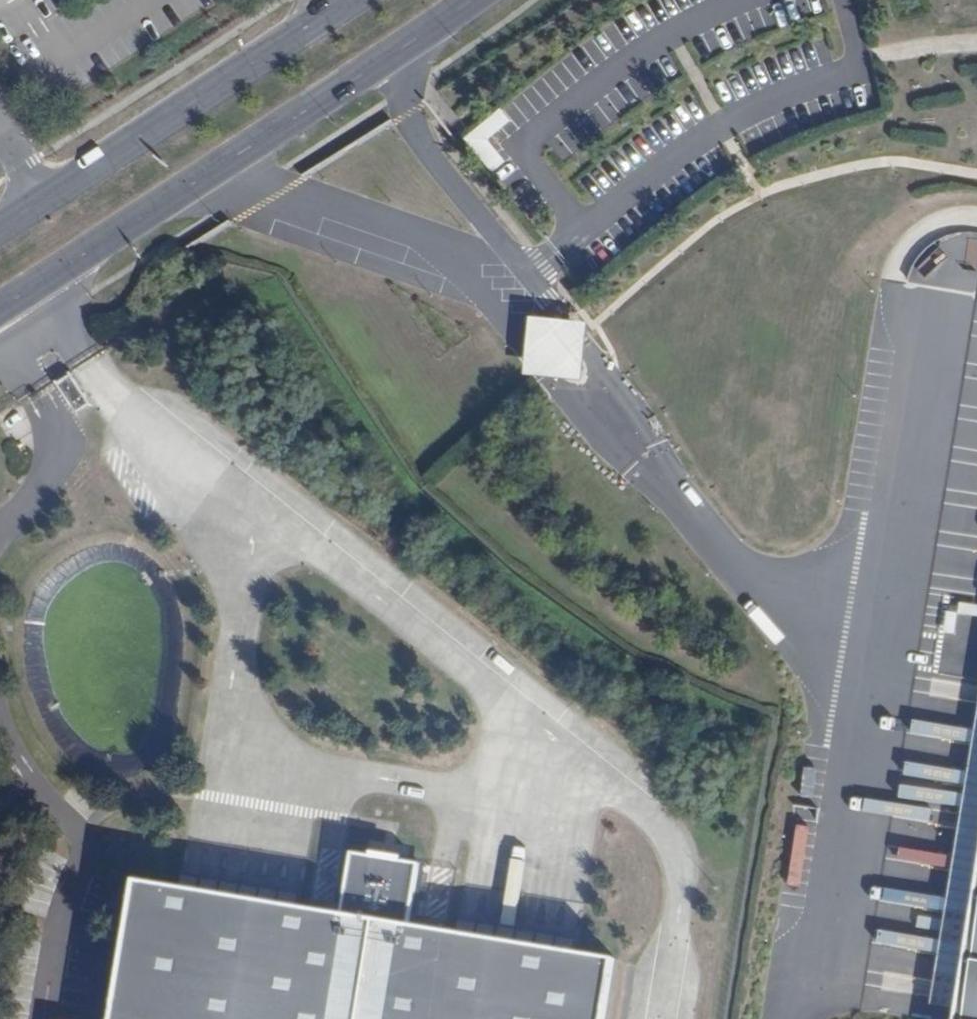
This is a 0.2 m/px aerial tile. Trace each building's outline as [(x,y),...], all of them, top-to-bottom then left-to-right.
[(558,326),(540,341),(562,367),(572,359),(565,350),(573,344),(558,326)] [(361,884),(185,854),(162,850),(133,1018),(615,1018),(624,968),(631,932),(583,924),(427,897),(436,846),(369,835),(361,884)] [(957,1018),(976,1018),(976,898),(957,1018)]
